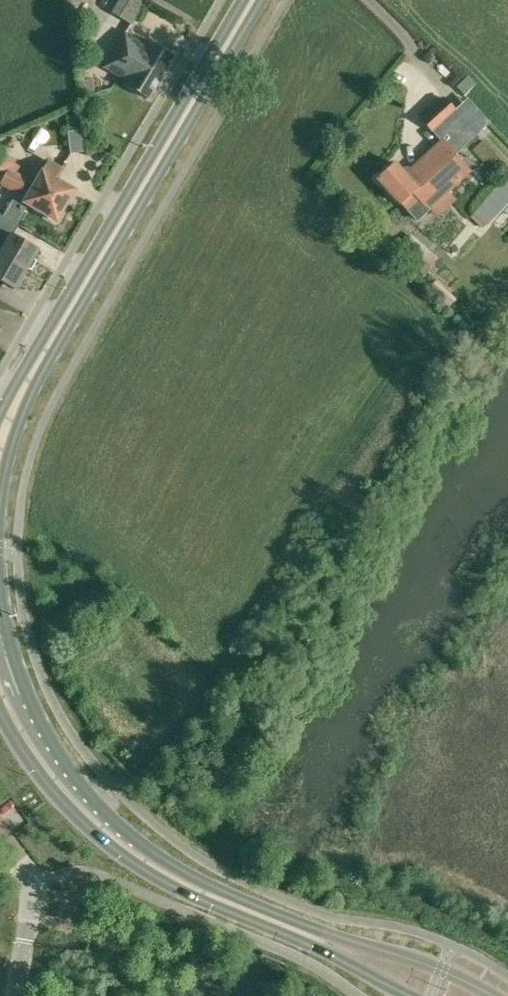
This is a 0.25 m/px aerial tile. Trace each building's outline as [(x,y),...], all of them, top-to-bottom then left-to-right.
[(134,25),(147,2),(142,0),(120,0),(113,12),(134,25)] [(106,67),(131,82),(128,87),(149,99),(175,54),(155,42),(152,47),(126,32),(106,67)] [(80,78),(82,94),(95,92),(93,76),(80,78)] [(379,179),(417,220),(471,171),(443,141),(465,121),(444,97),(422,118),(442,140),(405,174),(395,163),(379,179)] [(70,131),(71,132),(75,132),(83,131),(82,118),(69,120),(70,131)] [(5,183),(12,171),(17,174),(21,167),(2,156),(0,161),(0,180),(5,183)] [(26,201),(58,219),(75,190),(62,182),(68,172),(49,161),(26,201)] [(12,171),(5,183),(4,185),(20,195),(29,180),(17,174),(12,171)] [(28,269),(40,249),(21,238),(24,234),(17,230),(19,227),(0,216),(0,253),(28,269)] [(0,253),(0,279),(17,289),(28,269),(0,253)] [(6,811),(23,836),(38,826),(20,800),(6,811)]
